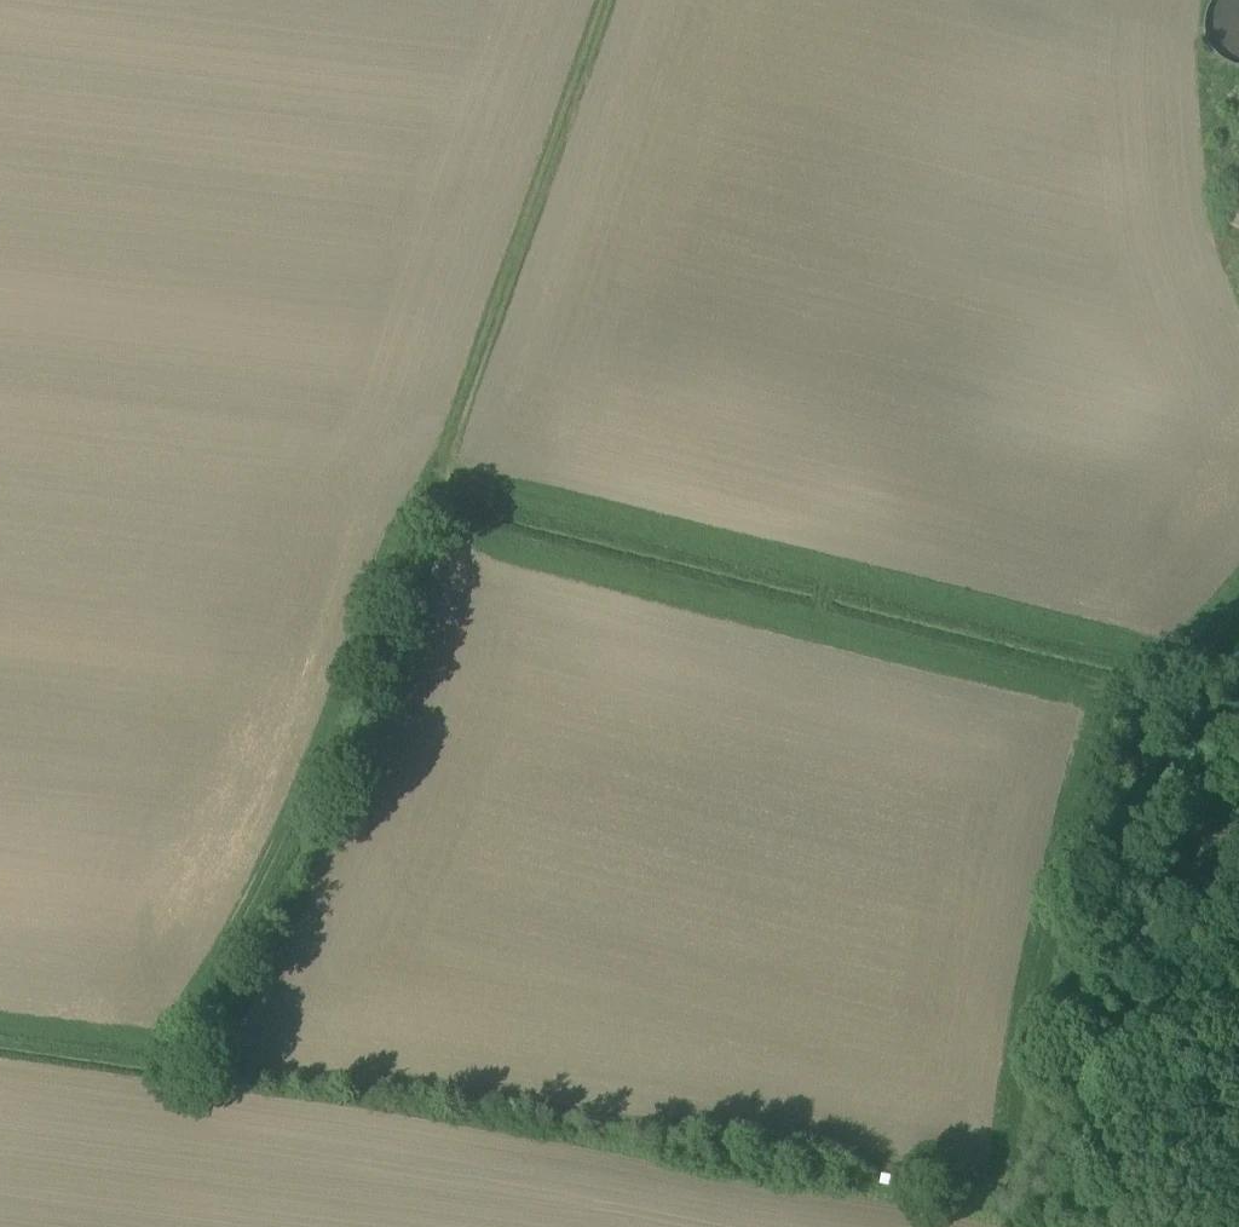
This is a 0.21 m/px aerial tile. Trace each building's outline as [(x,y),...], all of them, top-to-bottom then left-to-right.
[(1203,28),(1205,42),(1212,55),(1223,64),(1236,70),(1238,70),(1238,0),(1215,0),(1213,1),(1206,14),(1203,28)]
